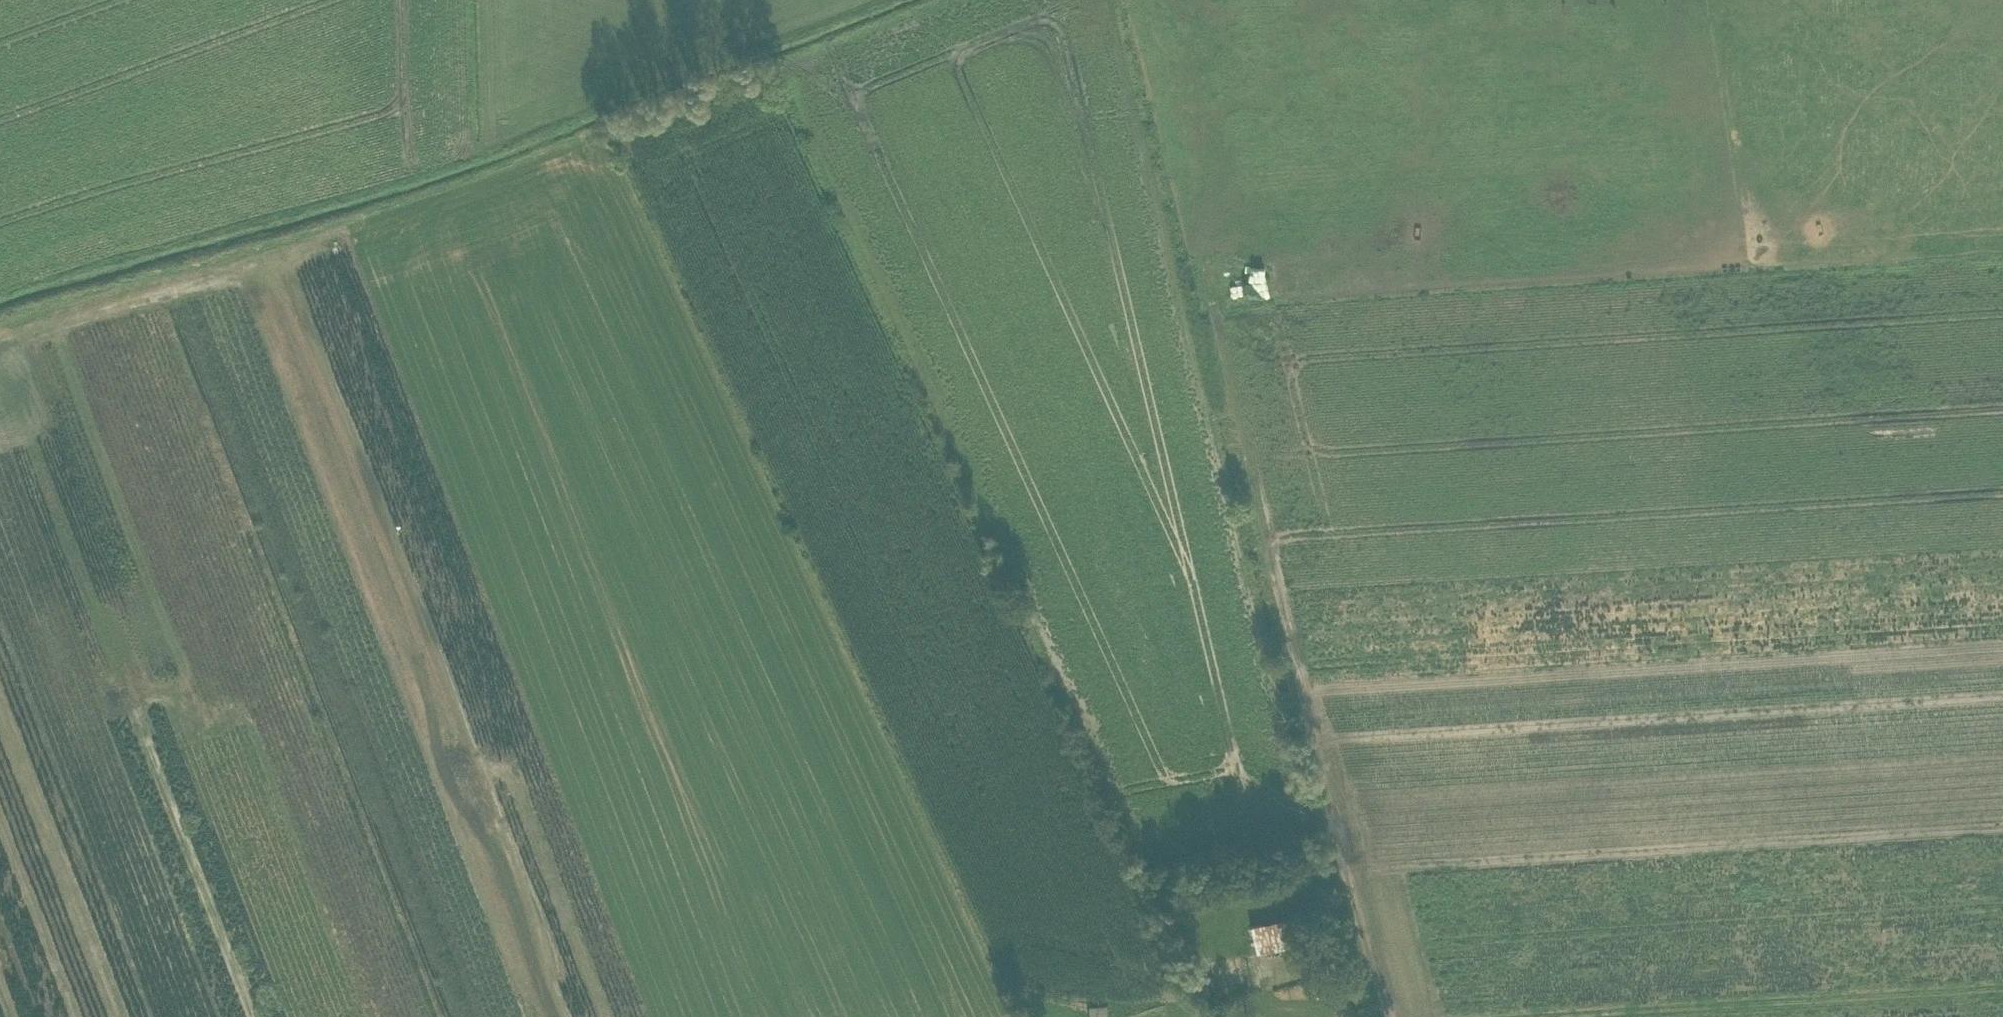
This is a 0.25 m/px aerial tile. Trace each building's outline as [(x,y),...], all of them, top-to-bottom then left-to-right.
[(1250,925),(1256,953),(1295,944),(1289,916),(1250,925)] [(1089,1016),(1106,1016),(1105,1006),(1088,1007),(1089,1016)]
